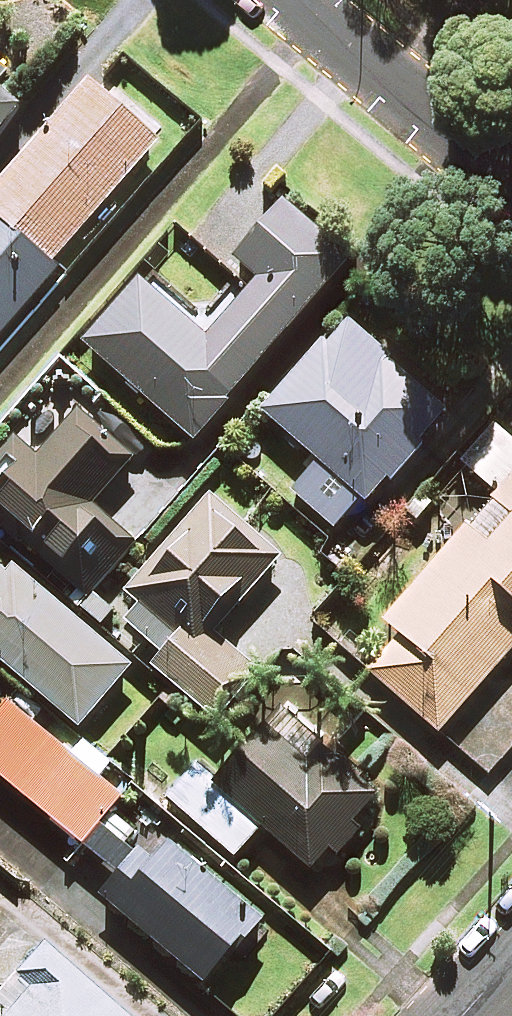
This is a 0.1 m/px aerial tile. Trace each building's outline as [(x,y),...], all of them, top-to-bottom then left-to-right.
[(0,67),(0,131),(32,92),(0,67)] [(86,80),(0,179),(0,336),(57,271),(51,266),(158,143),(86,80)] [(344,263),(247,181),(203,233),(258,280),(207,339),(139,281),(83,347),(194,440),(344,263)] [(448,416),(344,320),(260,410),(317,463),(290,491),(337,535),(448,416)] [(76,415),(33,460),(28,456),(0,485),(0,512),(87,595),(132,548),(89,507),(128,465),(76,415)] [(501,434),(470,470),(496,493),(382,622),(399,637),(369,672),(438,733),(511,649),(511,444),(501,434)] [(278,558),(208,499),(127,594),(146,610),(131,628),(163,655),(153,666),(216,721),(256,674),(202,628),(233,592),(243,600),(278,558)] [(0,556),(0,662),(78,729),(130,668),(0,556)] [(296,723),(270,700),(245,727),(252,734),(211,779),(197,766),(168,798),(234,857),(261,827),(316,877),(383,803),(321,746),(329,738),(304,714),(296,723)] [(106,864),(116,872),(96,897),(202,983),(231,948),(239,954),(264,924),(166,843),(152,860),(126,839),(133,831),(109,812),(121,796),(8,704),(0,714),(0,777),(106,864)] [(42,944),(15,974),(33,989),(9,1015),(123,1015),(42,944)]
